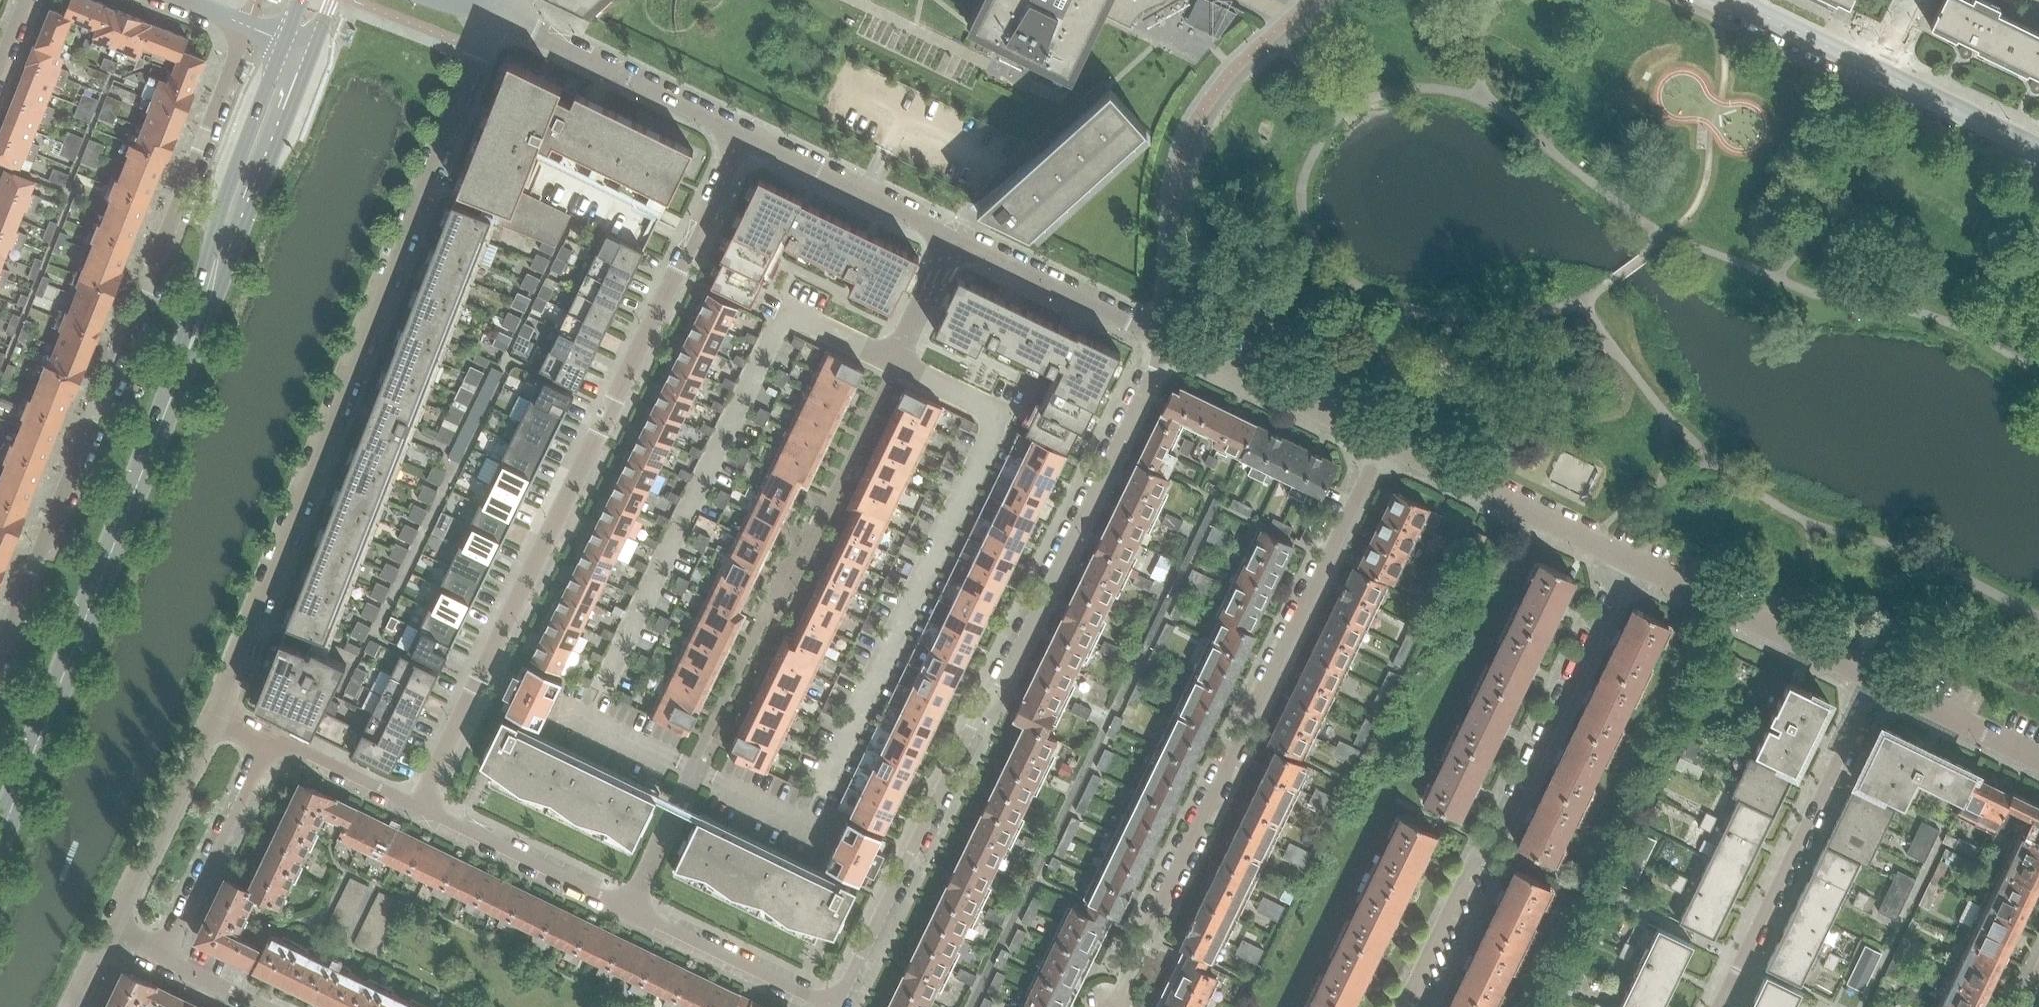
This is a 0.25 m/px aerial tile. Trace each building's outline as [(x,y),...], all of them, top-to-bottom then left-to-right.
[(63,10),(73,24),(89,31),(100,3),(92,0),(71,0),(67,10),(65,9),(63,10)] [(588,14),(603,0),(555,0),(591,17),(591,16),(588,14)] [(970,30),(1069,78),(1100,14),(1130,28),(1130,27),(1129,26),(1131,22),(1134,18),(1137,14),(1141,11),(1145,8),(1149,6),(1159,2),(1163,0),(985,0),(970,30)] [(1208,0),(1205,0),(1195,19),(1222,32),(1236,14),(1208,0)] [(1221,2),(1236,9),(1235,12),(1237,10),(1241,12),(1242,11),(1220,0),(1217,0),(1220,1),(1219,4),(1219,5),(1221,2)] [(1989,54),(2006,18),(1970,0),(1935,0),(1930,10),(1935,13),(1928,26),(1929,27),(1930,25),(1961,40),(1961,41),(1960,42),(1959,43),(1957,44),(1957,45),(1956,46),(1956,48),(1956,49),(1956,50),(1957,51),(1958,52),(1958,53),(1959,53),(1961,54),(1961,56),(1969,56),(1969,47),(1968,46),(1968,45),(1969,44),(1989,54)] [(128,14),(100,3),(89,31),(94,33),(91,40),(92,41),(102,45),(103,42),(115,47),(128,14)] [(70,32),(73,24),(63,10),(60,11),(59,13),(50,9),(39,36),(68,47),(73,33),(70,32)] [(128,14),(115,47),(128,52),(127,55),(135,58),(131,70),(140,67),(142,61),(141,60),(144,54),(148,56),(149,54),(160,27),(143,21),(128,14)] [(2006,18),(1989,54),(2032,75),(2032,76),(2030,77),(2029,77),(2028,79),(2027,80),(2027,82),(2027,83),(2027,85),(2027,86),(2028,86),(2029,87),(2030,88),(2032,89),(2032,91),(2038,90),(2038,81),(2038,79),(2038,34),(2006,18)] [(187,38),(160,27),(149,54),(155,57),(156,56),(171,62),(187,49),(186,46),(184,45),(187,38)] [(68,47),(39,36),(36,45),(34,45),(27,64),(66,79),(70,71),(66,70),(68,65),(65,64),(69,53),(66,52),(68,47)] [(86,38),(82,48),(89,51),(92,41),(91,40),(86,38)] [(188,51),(187,49),(171,62),(165,76),(150,70),(147,76),(192,92),(204,60),(188,53),(188,51)] [(100,68),(107,71),(111,60),(104,58),(100,68)] [(107,71),(115,73),(119,63),(111,60),(107,71)] [(561,87),(561,86),(508,60),(457,189),(458,189),(455,197),(460,199),(460,200),(493,213),(490,219),(491,219),(490,221),(555,247),(570,215),(528,195),(520,191),(538,146),(561,87)] [(63,87),(66,79),(27,64),(20,84),(52,96),(55,90),(58,91),(60,86),(63,87)] [(86,73),(96,77),(99,71),(89,67),(86,73)] [(109,75),(99,71),(96,77),(106,81),(109,75)] [(145,81),(147,75),(139,72),(137,78),(145,81)] [(194,93),(192,92),(147,76),(145,83),(151,85),(152,82),(158,84),(151,101),(185,114),(194,93)] [(50,102),(52,96),(20,84),(12,102),(51,117),(55,109),(51,107),(53,103),(50,102)] [(668,200),(672,192),(692,150),(575,93),(575,94),(561,87),(538,146),(549,151),(553,143),(668,200)] [(83,94),(78,105),(84,107),(86,101),(88,96),(83,94)] [(1145,129),(1115,95),(1044,159),(1039,154),(1039,155),(1038,154),(1037,156),(1036,155),(1020,168),(975,208),(1029,235),(1076,192),(1145,129)] [(86,101),(96,106),(98,100),(88,96),(86,101)] [(105,101),(115,105),(117,99),(107,96),(105,101)] [(185,114),(151,101),(138,96),(136,101),(148,105),(146,109),(149,110),(144,123),(177,135),(185,114)] [(117,99),(115,105),(113,111),(118,113),(122,101),(117,99)] [(96,106),(86,101),(84,107),(94,111),(96,106)] [(102,107),(113,111),(115,105),(105,101),(102,107)] [(48,125),(51,117),(12,102),(5,120),(38,133),(40,127),(42,128),(44,124),(48,125)] [(84,107),(78,105),(74,116),(79,118),(81,113),(84,107)] [(94,111),(84,107),(81,113),(91,117),(94,111)] [(100,113),(110,117),(113,111),(102,107),(100,113)] [(113,124),(118,113),(113,111),(110,117),(108,122),(113,124)] [(91,117),(81,113),(79,118),(89,123),(91,117)] [(98,118),(108,122),(110,117),(100,113),(98,118)] [(38,133),(5,120),(0,134),(0,140),(37,154),(40,146),(36,145),(38,140),(35,139),(38,133)] [(167,159),(177,135),(144,123),(138,136),(136,135),(134,140),(123,135),(120,140),(165,158),(167,159)] [(63,143),(68,145),(70,139),(73,134),(67,132),(63,143)] [(73,134),(70,139),(81,143),(83,138),(73,134)] [(78,149),(81,143),(70,139),(68,145),(78,149)] [(37,154),(0,140),(0,161),(23,170),(25,165),(28,166),(30,161),(34,162),(37,154)] [(87,145),(97,149),(99,143),(89,140),(87,145)] [(165,158),(120,140),(119,143),(128,147),(127,151),(129,152),(124,167),(157,179),(165,158)] [(59,154),(64,156),(66,151),(68,145),(63,143),(59,154)] [(99,143),(97,149),(95,155),(100,157),(104,145),(99,143)] [(78,149),(68,145),(66,151),(76,155),(78,149)] [(85,151),(95,155),(97,149),(87,145),(85,151)] [(66,151),(64,156),(74,160),(76,155),(66,151)] [(83,156),(93,160),(95,155),(85,151),(83,156)] [(93,160),(91,166),(96,168),(100,157),(95,155),(93,160)] [(81,162),(91,166),(93,160),(83,156),(81,162)] [(148,201),(157,179),(124,167),(118,181),(115,180),(114,183),(103,179),(101,183),(148,201)] [(59,171),(53,169),(48,181),(54,183),(57,177),(59,171)] [(34,189),(32,188),(34,181),(5,170),(0,183),(0,191),(38,206),(41,197),(32,193),(34,189)] [(69,175),(59,171),(57,177),(66,181),(69,175)] [(66,181),(57,177),(54,183),(64,187),(66,181)] [(757,179),(718,260),(722,262),(709,288),(750,307),(764,278),(761,277),(780,235),(786,237),(783,244),(854,278),(847,291),(891,312),(917,258),(873,237),(871,241),(861,237),(863,232),(809,206),(807,211),(797,206),(800,200),(757,179)] [(82,185),(73,181),(70,188),(79,192),(82,185)] [(148,201),(101,183),(100,188),(110,192),(109,196),(111,197),(106,210),(139,223),(148,201)] [(18,220),(22,209),(35,214),(38,206),(0,191),(0,212),(18,220)] [(81,200),(74,197),(70,207),(77,210),(81,200)] [(60,215),(63,207),(53,203),(51,211),(60,215)] [(366,422),(286,626),(325,641),(490,221),(491,219),(490,219),(452,204),(372,408),(377,410),(371,424),(366,422)] [(131,244),(139,223),(106,210),(101,224),(98,223),(97,227),(86,223),(84,227),(131,244)] [(16,231),(14,230),(18,220),(0,212),(0,234),(23,243),(26,235),(16,231)] [(585,223),(575,218),(569,229),(580,234),(585,223)] [(50,220),(46,230),(53,233),(57,223),(50,220)] [(120,271),(131,244),(84,227),(82,231),(93,236),(92,240),(94,241),(87,258),(120,271)] [(53,233),(46,230),(42,241),(49,243),(53,233)] [(67,234),(60,232),(56,242),(63,244),(67,234)] [(642,251),(606,233),(596,252),(634,271),(643,251),(642,251)] [(4,257),(8,246),(11,247),(20,250),(23,243),(0,234),(0,255),(4,257)] [(63,244),(56,242),(52,252),(59,254),(63,244)] [(554,247),(542,242),(538,250),(551,255),(554,247)] [(556,258),(566,263),(572,251),(562,246),(556,258)] [(596,252),(586,272),(624,290),(634,271),(596,252)] [(549,260),(536,254),(529,268),(542,274),(549,260)] [(35,258),(31,268),(38,270),(42,261),(35,258)] [(70,267),(68,271),(116,289),(122,272),(120,271),(87,258),(81,272),(70,267)] [(560,275),(566,263),(556,258),(550,270),(560,275)] [(0,268),(0,277),(6,279),(9,271),(0,268)] [(38,270),(31,268),(28,277),(35,280),(38,270)] [(107,311),(116,289),(68,271),(66,276),(77,280),(76,284),(79,286),(74,299),(107,311)] [(614,310),(624,290),(586,272),(577,292),(614,310)] [(540,279),(527,273),(520,287),(533,293),(540,279)] [(39,286),(47,289),(50,279),(43,276),(39,286)] [(934,331),(970,348),(976,351),(982,338),(987,340),(1052,372),(1053,372),(1057,364),(1062,366),(1042,408),(1038,406),(1025,432),(1033,436),(1032,438),(1065,454),(1066,454),(1078,428),(1082,430),(1119,353),(1077,332),(1076,334),(959,277),(958,277),(945,304),(947,305),(934,331)] [(537,296),(547,301),(553,289),(543,284),(537,296)] [(47,289),(39,286),(35,295),(43,298),(47,289)] [(703,291),(696,306),(700,308),(696,316),(692,314),(726,331),(738,307),(703,291)] [(577,292),(567,311),(605,330),(614,310),(577,292)] [(530,299),(517,293),(511,306),(524,312),(530,299)] [(24,307),(28,297),(20,294),(16,304),(24,307)] [(541,313),(547,301),(537,296),(531,308),(541,313)] [(107,311),(74,299),(68,312),(65,311),(63,316),(52,311),(50,315),(98,333),(107,311)] [(595,349),(605,330),(567,311),(558,331),(595,349)] [(521,318),(508,312),(501,325),(514,332),(521,318)] [(715,353),(726,331),(692,314),(685,329),(689,331),(685,338),(681,336),(681,337),(715,353)] [(13,315),(9,324),(16,327),(20,318),(13,315)] [(89,355),(98,333),(50,315),(48,320),(60,324),(58,329),(62,330),(56,343),(89,355)] [(25,319),(21,329),(29,332),(32,322),(25,319)] [(518,335),(528,340),(534,328),(524,323),(518,335)] [(12,336),(16,327),(9,324),(6,333),(12,336)] [(29,332),(21,329),(18,339),(25,342),(29,332)] [(511,337),(498,331),(492,345),(505,350),(511,337)] [(558,331),(548,351),(586,369),(595,349),(558,331)] [(743,339),(754,344),(757,337),(747,332),(743,339)] [(523,352),(528,340),(518,335),(512,347),(523,352)] [(704,376),(715,353),(681,337),(674,352),(678,353),(674,361),(670,359),(670,360),(704,376)] [(790,344),(801,350),(804,342),(794,337),(790,344)] [(89,355),(56,343),(51,357),(48,355),(46,360),(35,355),(33,360),(81,377),(89,355)] [(576,388),(586,369),(548,351),(539,370),(576,388)] [(825,352),(768,470),(800,485),(806,488),(864,369),(825,351),(825,352)] [(489,360),(476,354),(472,361),(485,367),(489,360)] [(732,362),(743,367),(746,360),(736,355),(732,362)] [(73,397),(81,377),(33,360),(31,364),(43,369),(37,383),(71,396),(73,397)] [(663,374),(667,376),(663,384),(659,382),(659,383),(693,400),(704,376),(670,360),(663,374)] [(8,364),(4,374),(11,377),(15,367),(8,364)] [(476,386),(483,372),(470,366),(467,374),(459,370),(456,377),(476,386)] [(448,458),(458,463),(502,372),(492,367),(448,458)] [(789,374),(778,368),(771,383),(782,388),(789,374)] [(4,374),(0,384),(7,387),(11,377),(4,374)] [(721,385),(732,390),(735,383),(725,378),(721,385)] [(539,379),(529,400),(563,416),(573,395),(539,379)] [(71,396),(37,383),(31,400),(28,399),(26,403),(16,398),(14,402),(61,420),(71,396)] [(659,383),(652,397),(656,399),(652,407),(648,405),(682,422),(693,400),(659,383)] [(467,406),(474,392),(461,385),(454,399),(467,406)] [(1177,393),(1181,419),(1212,434),(1211,442),(1239,456),(1240,455),(1255,424),(1179,388),(1177,393)] [(904,389),(895,409),(933,427),(942,407),(904,389)] [(1142,452),(1139,458),(1167,472),(1176,456),(1165,450),(1181,419),(1177,393),(1172,390),(1142,452)] [(10,412),(14,401),(0,396),(0,408),(10,412)] [(529,400),(519,421),(552,437),(563,416),(529,400)] [(710,407),(721,413),(724,405),(714,400),(710,407)] [(52,442),(61,420),(14,402),(13,407),(23,411),(21,415),(24,416),(18,429),(52,442)] [(457,425),(464,411),(451,405),(444,419),(457,425)] [(671,444),(682,422),(648,405),(641,420),(645,422),(641,429),(637,428),(671,444)] [(770,413),(760,407),(753,422),(763,427),(770,413)] [(895,409),(885,429),(923,447),(933,427),(895,409)] [(959,426),(970,431),(973,423),(963,419),(959,426)] [(519,421),(508,442),(542,458),(552,437),(519,421)] [(699,430),(710,435),(713,428),(703,423),(699,430)] [(1255,424),(1240,455),(1252,461),(1246,474),(1261,481),(1267,468),(1292,480),(1286,492),(1302,500),(1306,490),(1320,497),(1334,468),(1332,462),(1255,424)] [(448,444),(454,431),(441,425),(435,438),(448,444)] [(424,427),(420,434),(433,440),(437,433),(424,427)] [(637,428),(630,443),(634,445),(630,452),(626,450),(626,451),(660,467),(671,444),(637,428)] [(18,429),(13,443),(11,442),(9,446),(0,442),(0,448),(44,464),(52,442),(18,429)] [(885,429),(875,448),(913,467),(923,447),(885,429)] [(1021,459),(1056,475),(1066,454),(1065,454),(1032,438),(1031,437),(1021,459)] [(1194,442),(1185,438),(1178,451),(1188,455),(1194,442)] [(508,442),(498,463),(532,479),(542,458),(508,442)] [(699,458),(702,451),(692,446),(688,453),(699,458)] [(751,451),(741,446),(734,461),(744,466),(751,451)] [(44,464),(0,448),(0,453),(5,455),(3,460),(6,461),(1,474),(35,487),(44,464)] [(866,468),(904,487),(913,467),(875,448),(866,468)] [(947,450),(944,457),(954,462),(958,454),(947,450)] [(649,490),(660,467),(626,451),(619,465),(623,467),(619,475),(615,473),(649,490)] [(1218,459),(1209,454),(1205,463),(1214,468),(1218,459)] [(944,457),(941,464),(951,469),(954,462),(944,457)] [(1011,480),(1046,496),(1056,475),(1021,459),(1011,480)] [(1120,495),(1153,511),(1169,479),(1136,462),(1120,495)] [(498,463),(488,484),(522,500),(532,479),(498,463)] [(439,485),(446,472),(432,465),(426,479),(439,485)] [(894,507),(904,487),(866,468),(856,488),(894,507)] [(688,481),(691,474),(680,469),(677,476),(688,481)] [(738,612),(800,485),(768,470),(706,597),(738,612)] [(604,496),(638,513),(649,490),(615,473),(608,488),(612,490),(608,498),(604,496)] [(1,474),(0,476),(0,499),(26,508),(35,487),(1,474)] [(1011,480),(1001,500),(1035,517),(1046,496),(1011,480)] [(430,504),(436,491),(423,484),(417,498),(430,504)] [(488,484),(478,505),(512,521),(522,500),(488,484)] [(853,511),(885,526),(894,507),(856,488),(847,508),(853,511)] [(730,495),(720,489),(713,504),(724,509),(730,495)] [(928,489),(925,496),(935,501),(939,494),(928,489)] [(677,504),(680,497),(669,491),(666,499),(677,504)] [(1222,494),(1217,491),(1140,651),(1145,654),(1222,494)] [(1416,533),(1426,512),(1428,508),(1394,492),(1382,517),(1416,533)] [(1138,543),(1153,511),(1120,495),(1104,527),(1138,543)] [(627,535),(638,513),(604,496),(597,511),(601,513),(597,521),(593,519),(627,535)] [(925,496),(921,503),(932,508),(935,501),(925,496)] [(1253,507),(1233,498),(1229,507),(1248,516),(1253,507)] [(26,508),(0,499),(0,524),(19,531),(28,509),(26,508)] [(991,521),(1025,538),(1035,517),(1001,500),(991,521)] [(421,523),(427,510),(414,504),(408,518),(421,523)] [(478,505),(468,526),(501,542),(512,521),(478,505)] [(874,548),(885,526),(853,511),(843,532),(874,548)] [(441,512),(439,518),(450,524),(453,518),(441,512)] [(1183,521),(1166,513),(1162,522),(1178,530),(1183,521)] [(666,526),(669,519),(658,514),(655,521),(666,526)] [(1382,517),(1370,540),(1404,557),(1416,533),(1382,517)] [(1293,527),(1273,518),(1269,527),(1289,536),(1293,527)] [(582,541),(582,542),(616,558),(627,535),(593,519),(586,534),(590,536),(586,543),(582,541)] [(981,542),(1015,559),(1025,538),(991,521),(981,542)] [(0,524),(0,549),(11,553),(19,531),(0,524)] [(411,543),(417,530),(404,524),(398,537),(411,543)] [(1234,535),(1214,525),(1207,540),(1228,549),(1234,535)] [(468,526),(457,547),(491,563),(501,542),(468,526)] [(1089,559),(1122,575),(1138,543),(1104,527),(1089,559)] [(909,528),(906,536),(916,541),(919,533),(909,528)] [(1280,570),(1292,546),(1260,530),(1253,545),(1250,543),(1245,553),(1280,570)] [(833,554),(864,569),(874,548),(843,532),(833,554)] [(692,547),(703,552),(709,538),(699,533),(692,547)] [(1446,539),(1433,533),(1426,548),(1439,554),(1446,539)] [(916,541),(906,536),(902,542),(913,547),(916,541)] [(655,549),(658,542),(648,537),(644,544),(655,549)] [(1392,583),(1404,557),(1370,540),(1357,566),(1392,583)] [(605,581),(616,558),(582,542),(575,556),(579,558),(575,566),(571,564),(605,581)] [(971,563),(1005,580),(1015,559),(981,542),(971,563)] [(401,563),(408,549),(395,543),(388,556),(401,563)] [(457,547),(447,568),(481,584),(491,563),(457,547)] [(11,553),(0,549),(0,574),(2,575),(11,553)] [(1269,593),(1280,570),(1245,553),(1242,559),(1245,561),(1237,577),(1269,593)] [(854,590),(864,569),(833,554),(822,575),(854,590)] [(1160,555),(1150,576),(1162,582),(1172,560),(1160,555)] [(1107,607),(1122,575),(1089,559),(1073,591),(1107,607)] [(644,572),(647,565),(636,560),(633,567),(644,572)] [(1573,578),(1538,562),(1509,622),(1543,638),(1555,614),(1559,616),(1564,605),(1560,603),(1573,578)] [(392,582),(398,569),(386,563),(380,576),(392,582)] [(960,584),(995,601),(1005,580),(971,563),(960,584)] [(571,564),(564,579),(568,581),(564,589),(560,587),(560,588),(593,604),(605,581),(571,564)] [(447,568),(437,589),(471,605),(481,584),(447,568)] [(1214,579),(1192,568),(1185,583),(1206,594),(1214,579)] [(1383,583),(1359,572),(1352,568),(1341,590),(1375,607),(1379,599),(1376,597),(1383,583)] [(885,578),(896,583),(899,576),(889,571),(885,578)] [(1154,581),(1137,573),(1132,583),(1149,591),(1154,581)] [(844,611),(854,590),(822,575),(812,596),(844,611)] [(689,581),(678,576),(671,590),(682,595),(689,581)] [(1229,587),(1223,599),(1258,616),(1269,593),(1237,577),(1232,588),(1229,587)] [(896,583),(885,578),(882,585),(892,590),(896,583)] [(1422,587),(1410,581),(1406,589),(1418,595),(1422,587)] [(383,601),(389,588),(376,582),(370,595),(383,601)] [(633,595),(636,588),(625,582),(622,590),(633,595)] [(950,605),(985,622),(995,601),(960,584),(950,605)] [(582,627),(593,604),(560,588),(553,602),(557,604),(553,612),(549,610),(582,627)] [(437,589),(427,610),(461,626),(471,605),(437,589)] [(1341,590),(1331,612),(1362,627),(1368,613),(1371,614),(1375,607),(1341,590)] [(1058,622),(1091,639),(1107,607),(1073,591),(1058,622)] [(802,617),(833,632),(844,611),(812,596),(802,617)] [(744,615),(738,612),(706,597),(649,714),(649,715),(687,734),(688,732),(687,732),(744,615)] [(1177,619),(1186,601),(1177,597),(1169,615),(1177,619)] [(1250,632),(1258,616),(1223,599),(1221,603),(1224,604),(1217,618),(1222,620),(1219,625),(1250,640),(1254,634),(1250,632)] [(373,621),(379,608),(367,602),(360,615),(373,621)] [(1430,606),(1422,602),(1412,620),(1421,625),(1430,606)] [(621,618),(625,610),(614,605),(611,612),(621,618)] [(940,626),(975,643),(985,622),(950,605),(940,626)] [(1603,667),(1638,684),(1667,624),(1632,607),(1620,632),(1615,630),(1610,641),(1615,643),(1603,667)] [(427,610),(417,631),(450,647),(461,626),(427,610)] [(571,649),(582,627),(549,610),(542,625),(546,627),(542,634),(538,633),(571,649)] [(1331,612),(1320,634),(1354,650),(1358,642),(1355,641),(1362,627),(1331,612)] [(864,621),(875,626),(878,619),(868,614),(864,621)] [(670,620),(659,615),(652,629),(663,634),(670,620)] [(823,654),(833,632),(802,617),(792,638),(823,654)] [(385,629),(392,632),(398,621),(390,618),(385,629)] [(363,641),(367,632),(370,627),(357,621),(350,634),(363,641)] [(875,626),(864,621),(861,628),(871,633),(875,626)] [(1151,674),(1174,626),(1166,621),(1142,669),(1151,674)] [(1042,654),(1076,671),(1091,639),(1058,622),(1042,654)] [(1531,662),(1543,638),(1509,622),(1480,681),(1514,698),(1526,673),(1530,675),(1535,664),(1531,662)] [(1212,642),(1209,648),(1239,663),(1250,640),(1219,625),(1215,634),(1212,632),(1208,640),(1212,642)] [(940,626),(930,647),(965,664),(975,643),(940,626)] [(1379,711),(1418,630),(1410,626),(1371,707),(1379,711)] [(610,640),(614,633),(603,628),(600,635),(610,640)] [(417,631),(406,652),(440,668),(450,647),(417,631)] [(560,673),(571,649),(538,633),(531,648),(535,649),(530,658),(530,659),(560,673)] [(1320,634),(1310,655),(1340,670),(1347,656),(1351,657),(1354,650),(1320,634)] [(814,673),(823,654),(792,638),(785,635),(775,655),(814,673)] [(323,711),(345,665),(312,648),(309,654),(305,652),(306,650),(280,640),(254,706),(312,734),(312,733),(323,711)] [(370,640),(364,652),(374,657),(380,645),(370,640)] [(1121,648),(1105,640),(1100,650),(1116,658),(1121,648)] [(360,648),(360,647),(347,642),(344,648),(357,654),(360,648)] [(920,668),(955,684),(965,664),(930,647),(920,668)] [(1228,686),(1239,663),(1209,648),(1197,671),(1228,686)] [(589,658),(599,663),(603,656),(592,651),(589,658)] [(1726,660),(1738,665),(1741,659),(1730,653),(1726,660)] [(651,659),(640,654),(633,668),(644,673),(651,659)] [(1060,703),(1076,671),(1042,654),(1027,686),(1060,703)] [(400,655),(390,674),(428,693),(438,673),(400,655)] [(804,693),(814,673),(775,655),(766,675),(804,693)] [(1310,655),(1299,677),(1333,693),(1337,686),(1333,684),(1340,670),(1310,655)] [(843,664),(854,670),(857,662),(847,657),(843,664)] [(511,699),(505,711),(539,728),(561,681),(528,664),(522,677),(513,673),(502,695),(511,699)] [(854,670),(843,664),(840,671),(851,677),(854,670)] [(1609,744),(1623,714),(1638,684),(1603,667),(1591,692),(1587,690),(1582,700),(1585,702),(1573,726),(1609,744)] [(361,685),(367,672),(356,668),(351,680),(361,685)] [(910,688),(945,705),(955,684),(920,668),(910,688)] [(1228,686),(1197,671),(1186,694),(1217,709),(1228,686)] [(418,712),(428,693),(390,674),(381,694),(418,712)] [(577,682),(588,687),(591,680),(581,674),(577,682)] [(756,694),(794,713),(804,693),(766,675),(756,694)] [(1139,676),(1126,704),(1134,707),(1147,680),(1139,676)] [(1299,677),(1289,699),(1319,713),(1326,699),(1330,701),(1333,693),(1299,677)] [(351,680),(345,692),(355,697),(361,685),(351,680)] [(1503,721),(1514,698),(1480,681),(1451,740),(1485,757),(1498,732),(1502,734),(1507,723),(1503,721)] [(1793,772),(1825,707),(1827,701),(1787,682),(1774,709),(1772,708),(1767,719),(1768,719),(1752,752),(1793,772)] [(1023,724),(1045,734),(1060,703),(1027,686),(1011,718),(1023,724)] [(910,688),(900,709),(935,726),(945,705),(910,688)] [(633,697),(622,692),(618,699),(629,704),(633,697)] [(381,694),(371,714),(409,732),(418,712),(381,694)] [(785,733),(794,713),(756,694),(747,714),(785,733)] [(1206,732),(1217,709),(1186,694),(1175,716),(1206,732)] [(835,708),(838,701),(828,696),(825,703),(835,708)] [(1289,699),(1279,720),(1312,736),(1316,729),(1313,727),(1319,713),(1289,699)] [(329,700),(324,711),(334,716),(339,704),(329,700)] [(1092,709),(1075,701),(1071,711),(1088,719),(1092,709)] [(832,715),(835,708),(825,703),(821,710),(832,715)] [(890,730),(925,747),(935,726),(900,709),(890,730)] [(336,718),(323,711),(312,733),(325,739),(336,718)] [(371,714),(363,731),(362,734),(399,752),(409,732),(371,714)] [(737,734),(775,752),(785,733),(747,714),(737,734)] [(1123,718),(1116,714),(1106,734),(1114,738),(1123,718)] [(1374,718),(1366,714),(1352,744),(1360,748),(1374,718)] [(1195,755),(1206,732),(1175,716),(1163,739),(1195,755)] [(517,724),(502,717),(480,763),(481,764),(492,772),(488,781),(628,848),(631,850),(632,846),(638,834),(641,835),(648,822),(647,821),(645,820),(656,798),(655,798),(626,783),(523,733),(525,729),(516,725),(517,724)] [(339,746),(349,724),(336,718),(325,739),(339,746)] [(1309,744),(1312,736),(1279,720),(1268,742),(1280,748),(1298,757),(1305,742),(1309,744)] [(352,753),(362,734),(363,731),(349,724),(339,746),(352,753)] [(1008,756),(1041,772),(1057,740),(1045,734),(1023,724),(1008,756)] [(1558,748),(1555,754),(1552,760),(1556,762),(1545,786),(1580,803),(1609,744),(1573,726),(1562,750),(1558,748)] [(1960,802),(1973,775),(1974,773),(1881,728),(1854,783),(1901,806),(1914,779),(1960,802)] [(880,751),(915,768),(925,747),(890,730),(880,751)] [(390,772),(399,752),(362,734),(352,753),(390,772)] [(766,772),(775,752),(737,734),(728,754),(766,772)] [(809,735),(806,742),(816,747),(820,740),(809,735)] [(1700,743),(1688,738),(1684,747),(1696,753),(1700,743)] [(1184,778),(1195,755),(1163,739),(1159,748),(1156,746),(1151,755),(1155,757),(1153,762),(1184,778)] [(1485,757),(1451,740),(1421,801),(1457,817),(1468,792),(1472,794),(1475,789),(1478,782),(1474,780),(1485,757)] [(1358,750),(1337,741),(1331,755),(1352,765),(1358,750)] [(813,754),(816,747),(806,742),(803,749),(813,754)] [(1696,753),(1684,747),(1680,756),(1692,762),(1696,753)] [(1113,752),(1105,748),(1096,766),(1105,770),(1113,752)] [(870,772),(905,789),(915,768),(880,751),(870,772)] [(1275,751),(1263,776),(1295,791),(1295,790),(1298,791),(1303,782),(1300,781),(1306,767),(1275,751)] [(1026,804),(1041,772),(1008,756),(992,788),(1026,804)] [(1778,803),(1791,776),(1749,756),(1735,783),(1778,803)] [(1173,800),(1184,778),(1153,762),(1142,784),(1138,783),(1173,800)] [(1064,763),(1059,774),(1067,777),(1072,767),(1064,763)] [(860,793),(894,810),(905,789),(870,772),(860,793)] [(798,786),(801,778),(791,773),(788,781),(798,786)] [(1101,777),(1093,773),(1075,810),(1084,814),(1101,777)] [(1070,782),(1054,775),(1050,784),(1066,791),(1070,782)] [(2009,793),(1973,775),(1960,802),(1956,811),(1992,829),(2009,793)] [(1283,815),(1295,791),(1263,776),(1251,800),(1283,815)] [(1162,823),(1173,800),(1138,783),(1131,799),(1134,800),(1131,808),(1162,823)] [(1778,803),(1735,783),(1730,795),(1737,799),(1730,813),(1765,830),(1778,803)] [(329,815),(328,816),(344,824),(351,808),(305,786),(298,788),(292,801),(307,809),(309,806),(313,808),(312,812),(317,814),(319,810),(329,815)] [(1528,822),(1516,846),(1550,863),(1580,803),(1545,786),(1533,810),(1529,808),(1524,819),(1528,822)] [(1852,787),(1839,813),(1881,834),(1894,808),(1852,787)] [(977,820),(1010,836),(1026,804),(992,788),(977,820)] [(1335,798),(1314,788),(1307,803),(1328,813),(1335,798)] [(884,831),(894,810),(860,793),(850,814),(850,815),(850,814),(884,831)] [(2016,793),(2008,808),(2029,818),(2020,836),(2038,845),(2038,805),(2016,793)] [(1283,815),(1251,800),(1239,824),(1271,840),(1283,815)] [(292,801),(280,826),(310,840),(318,824),(323,827),(328,816),(329,815),(319,810),(317,814),(312,812),(313,808),(309,806),(307,809),(292,801)] [(351,808),(344,824),(333,846),(340,850),(345,840),(355,844),(369,817),(351,808)] [(1151,846),(1162,823),(1131,808),(1121,828),(1117,826),(1116,829),(1151,846)] [(1717,817),(1706,811),(1699,826),(1710,831),(1717,817)] [(1765,830),(1730,813),(1704,867),(1739,883),(1765,830)] [(1869,860),(1881,834),(1839,813),(1826,839),(1869,860)] [(1081,820),(1072,816),(1054,853),(1063,857),(1081,820)] [(1422,854),(1433,832),(1400,816),(1372,873),(1406,890),(1417,865),(1422,868),(1427,857),(1422,854)] [(369,817),(355,844),(367,850),(362,860),(367,863),(385,825),(369,817)] [(672,870),(814,939),(815,939),(819,930),(832,934),(833,935),(856,889),(856,888),(841,881),(841,882),(833,878),(831,883),(727,833),(698,818),(697,818),(686,840),(683,839),(677,853),(680,854),(672,870)] [(881,836),(847,820),(825,866),(859,883),(865,871),(873,875),(884,853),(875,848),(881,836)] [(977,820),(961,852),(994,869),(1010,836),(977,820)] [(1938,830),(1920,822),(1905,854),(1922,862),(1938,830)] [(1259,864),(1271,840),(1239,824),(1227,848),(1259,864)] [(402,833),(385,825),(367,863),(377,867),(382,857),(389,860),(402,833)] [(256,895),(259,896),(278,906),(310,840),(280,826),(249,890),(248,891),(256,895)] [(1140,869),(1151,846),(1116,829),(1110,842),(1114,844),(1109,854),(1140,869)] [(1632,889),(1656,840),(1640,832),(1616,881),(1632,889)] [(402,833),(389,860),(400,866),(395,876),(401,878),(419,841),(402,833)] [(1975,849),(1944,834),(1940,842),(1971,857),(1975,849)] [(2020,836),(2017,835),(2000,869),(2038,888),(2038,885),(2037,884),(2038,880),(2038,845),(2020,836)] [(1041,844),(1025,837),(1020,846),(1036,854),(1041,844)] [(1866,865),(1869,860),(1826,839),(1814,865),(1849,882),(1859,861),(1866,865)] [(436,849),(419,841),(401,878),(412,884),(416,874),(422,877),(436,849)] [(1309,852),(1288,843),(1281,857),(1303,867),(1309,852)] [(1259,864),(1227,848),(1216,873),(1248,888),(1259,864)] [(436,849),(422,877),(434,883),(429,893),(434,895),(452,857),(436,849)] [(1944,849),(1929,881),(1935,884),(1948,859),(1965,867),(1968,861),(1944,849)] [(1129,892),(1140,869),(1109,854),(1101,871),(1097,869),(1094,875),(1129,892)] [(943,889),(977,906),(993,873),(959,856),(943,889)] [(1061,860),(1053,856),(1048,867),(1056,871),(1061,860)] [(469,865),(452,857),(434,895),(444,900),(449,890),(455,893),(469,865)] [(363,864),(359,871),(366,874),(369,868),(363,864)] [(469,865),(455,893),(467,899),(463,909),(467,911),(486,873),(469,865)] [(1824,933),(1849,882),(1814,865),(1789,916),(1824,933)] [(1713,937),(1739,883),(1704,867),(1678,920),(1713,937)] [(1498,901),(1485,927),(1520,943),(1548,885),(1513,868),(1502,890),(1499,889),(1494,899),(1498,901)] [(2000,869),(1984,902),(2020,919),(2033,892),(2036,894),(2038,889),(2038,888),(2000,869)] [(1914,879),(1896,871),(1877,912),(1894,920),(1914,879)] [(1687,877),(1676,872),(1669,887),(1679,892),(1687,877)] [(486,873),(467,911),(477,916),(482,906),(489,909),(502,881),(486,873)] [(1244,897),(1248,888),(1216,873),(1204,897),(1236,912),(1240,904),(1243,906),(1247,898),(1244,897)] [(1391,919),(1406,890),(1372,873),(1344,929),(1378,946),(1386,930),(1390,932),(1395,922),(1391,919)] [(1117,916),(1129,892),(1094,875),(1089,885),(1093,887),(1086,900),(1117,916)] [(368,887),(350,878),(325,930),(343,939),(368,887)] [(210,911),(241,926),(256,895),(248,891),(249,890),(226,879),(210,911)] [(519,889),(502,881),(489,909),(499,914),(495,924),(501,927),(519,889)] [(1929,881),(1922,893),(1929,896),(1935,884),(1929,881)] [(519,889),(501,927),(509,931),(514,922),(522,926),(536,897),(519,889)] [(927,921),(961,937),(977,906),(943,889),(927,921)] [(397,900),(379,891),(353,944),(372,953),(397,900)] [(1867,896),(1857,892),(1851,905),(1861,910),(1867,896)] [(1042,900),(1034,896),(1021,922),(1030,926),(1042,900)] [(1282,907),(1261,896),(1254,911),(1275,921),(1282,907)] [(552,905),(536,897),(522,926),(533,931),(528,940),(534,943),(552,905)] [(1236,912),(1204,897),(1192,921),(1227,938),(1230,933),(1227,932),(1236,912)] [(1102,929),(1105,923),(1108,917),(1074,901),(1064,921),(1100,938),(1102,932),(1102,929)] [(2023,921),(2020,919),(1984,902),(1967,938),(2002,955),(2016,928),(2019,930),(2023,921)] [(552,905),(534,943),(543,947),(548,938),(555,942),(569,913),(552,905)] [(1005,916),(988,908),(984,918),(1000,925),(1005,916)] [(227,955),(236,937),(241,926),(210,911),(199,935),(201,942),(227,955)] [(586,921),(569,913),(555,942),(566,947),(562,957),(567,959),(586,921)] [(1799,985),(1824,933),(1789,916),(1764,968),(1799,985)] [(586,921),(567,959),(577,964),(582,954),(589,958),(602,929),(586,921)] [(945,969),(961,937),(927,921),(912,953),(945,969)] [(1100,938),(1064,921),(1055,939),(1089,956),(1090,954),(1093,951),(1096,946),(1096,942),(1097,940),(1100,938)] [(1222,948),(1227,938),(1192,921),(1180,946),(1191,951),(1212,962),(1219,947),(1222,948)] [(1492,1001),(1520,943),(1485,927),(1471,956),(1467,954),(1462,965),(1466,967),(1457,984),(1492,1001)] [(1026,932),(1018,928),(1009,947),(1017,951),(1026,932)] [(1661,1006),(1676,976),(1691,944),(1656,928),(1627,989),(1661,1006)] [(602,929),(589,958),(599,963),(595,972),(601,975),(619,937),(602,929)] [(1378,946),(1344,929),(1317,986),(1351,1003),(1359,985),(1364,987),(1369,977),(1364,975),(1378,946)] [(1911,935),(1903,931),(1893,953),(1901,957),(1911,935)] [(254,968),(276,979),(293,945),(271,935),(256,967),(255,967),(254,968)] [(248,964),(249,962),(257,947),(236,937),(227,955),(249,965),(249,964),(248,964)] [(636,945),(619,937),(601,975),(609,979),(613,970),(622,974),(636,945)] [(2002,955),(1967,938),(1950,974),(1985,991),(1998,964),(2002,965),(2006,957),(2002,955)] [(1089,956),(1055,939),(1046,958),(1080,975),(1083,972),(1086,967),(1085,963),(1089,956)] [(1918,962),(1926,945),(1912,939),(1904,955),(1918,962)] [(1262,950),(1241,940),(1234,954),(1255,964),(1262,950)] [(1629,960),(1635,947),(1624,942),(1618,955),(1629,960)] [(276,979),(298,989),(314,955),(293,945),(276,979)] [(636,945),(622,974),(632,978),(627,988),(634,992),(653,953),(636,945)] [(1879,954),(1862,946),(1844,984),(1860,992),(1879,954)] [(1010,952),(1002,948),(994,965),(1002,969),(1010,952)] [(1829,952),(1822,966),(1831,971),(1838,957),(1829,952)] [(669,961),(653,953),(634,992),(642,995),(646,986),(655,990),(669,961)] [(896,985),(930,1001),(945,969),(912,953),(896,985)] [(1901,957),(1893,953),(1883,974),(1890,978),(1901,957)] [(1174,973),(1207,990),(1217,970),(1184,954),(1179,966),(1176,968),(1174,973)] [(298,989),(319,999),(335,966),(314,955),(298,989)] [(1037,977),(1071,993),(1073,988),(1076,986),(1079,980),(1079,977),(1080,975),(1046,958),(1037,977)] [(655,990),(666,995),(662,1005),(667,1006),(668,1006),(686,969),(669,961),(655,990)] [(335,1006),(342,1006),(357,976),(335,966),(319,999),(335,1006)] [(976,976),(959,968),(955,977),(971,985),(976,976)] [(686,969),(668,1006),(678,1006),(680,1002),(689,1006),(703,977),(686,969)] [(995,995),(1004,975),(996,971),(987,991),(995,995)] [(1207,990),(1174,973),(1173,974),(1173,977),(1172,979),(1170,982),(1167,987),(1167,991),(1166,992),(1196,1006),(1199,1006),(1207,990)] [(137,999),(146,982),(129,974),(129,975),(123,977),(122,976),(116,989),(137,999)] [(1750,1006),(1749,1006),(1792,1006),(1799,991),(1765,974),(1750,1006)] [(1934,1006),(1977,1006),(1981,1000),(1984,1001),(1989,993),(1985,991),(1950,974),(1934,1006)] [(378,986),(357,976),(342,1006),(368,1006),(378,986)] [(689,1006),(691,1006),(709,1006),(719,985),(703,977),(689,1006)] [(1037,977),(1028,995),(1052,1006),(1066,1006),(1069,1002),(1069,998),(1071,993),(1037,977)] [(152,985),(146,982),(137,999),(146,1004),(152,1006),(169,1006),(175,996),(152,985)] [(1492,1001),(1457,984),(1446,1006),(1489,1006),(1492,1001)] [(719,985),(709,1006),(730,1006),(737,994),(719,985)] [(930,1001),(896,985),(886,1006),(927,1006),(930,1001)] [(399,997),(378,986),(368,1006),(394,1006),(399,997)] [(1317,986),(1306,1006),(1348,1006),(1351,1003),(1317,986)] [(137,999),(116,989),(107,1006),(145,1006),(146,1004),(137,999)] [(1661,1006),(1627,989),(1618,1006),(1661,1006)] [(1166,992),(1162,1000),(1159,1003),(1157,1006),(1196,1006),(1166,992)] [(1028,995),(1023,1006),(1052,1006),(1028,995)] [(175,996),(169,1006),(198,1006),(175,996)] [(399,997),(394,1006),(420,1006),(399,997)] [(743,997),(738,1006),(765,1006),(743,997)] [(983,997),(979,1006),(989,1006),(992,1002),(983,997)]
